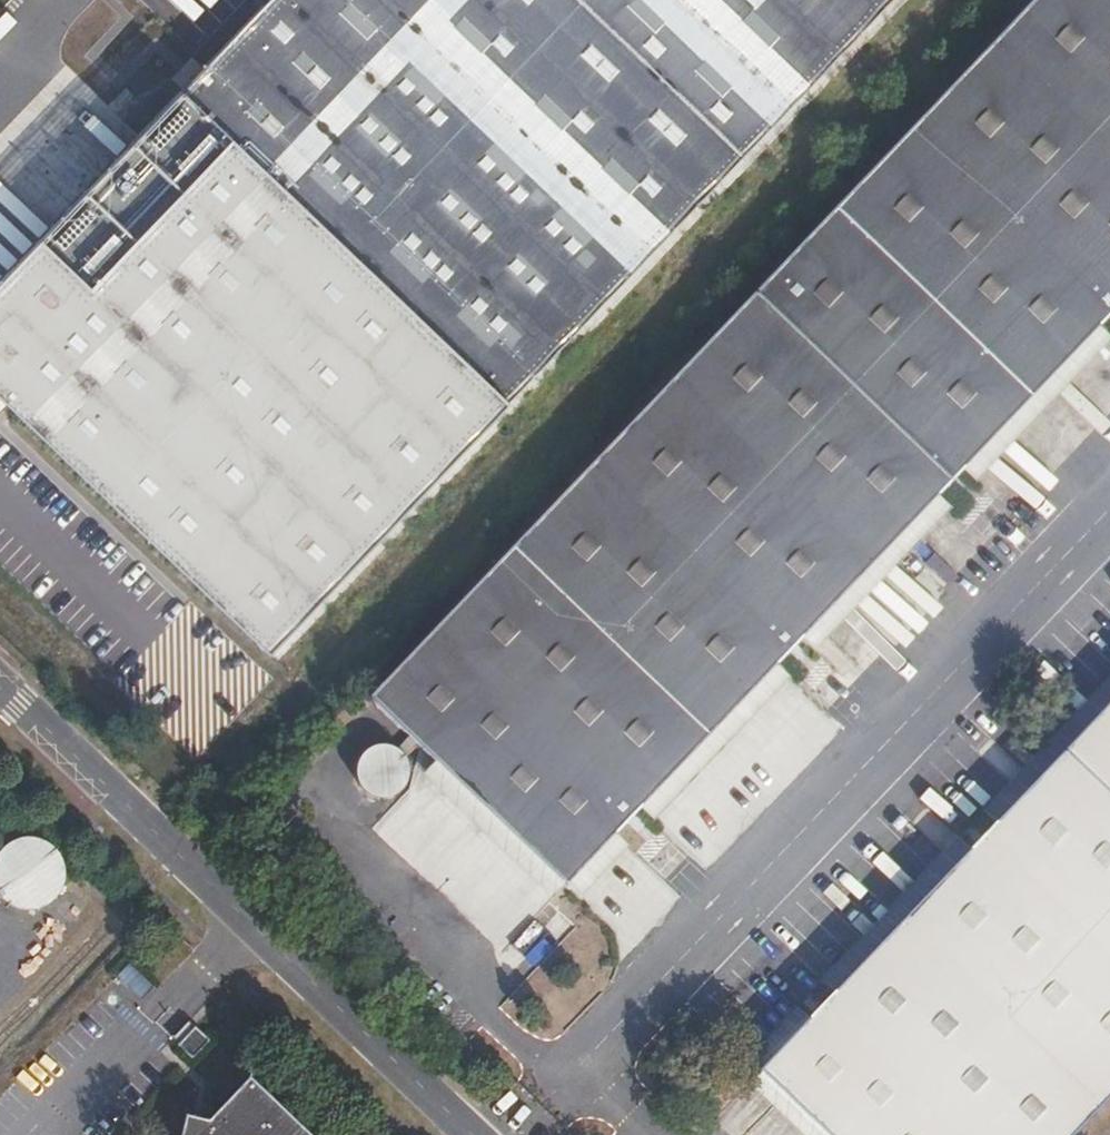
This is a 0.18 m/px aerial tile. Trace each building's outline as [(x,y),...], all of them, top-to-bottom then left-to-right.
[(481,426),(713,179),(526,0),(270,0),(182,93),(159,123),(481,426)] [(384,685),(582,876),(1109,321),(1109,0),(1036,0),(384,685)] [(713,178),(883,0),(526,0),(713,178)] [(481,426),(159,123),(0,285),(0,401),(272,659),(417,494),(481,426)] [(775,1060),(854,1134),(1080,1134),(1109,1103),(1109,707),(775,1060)] [(63,870),(63,869),(62,862),(60,856),(57,849),(52,843),(46,838),(39,834),(30,832),(21,832),(13,833),(5,837),(0,842),(0,898),(6,902),(11,905),(18,906),(26,907),(31,907),(39,904),(46,901),(54,894),(60,884),(62,875),(63,870)] [(135,997),(148,985),(127,962),(114,974),(135,997)] [(184,1121),(180,1134),(300,1134),(245,1083),(205,1126),(184,1121)]
